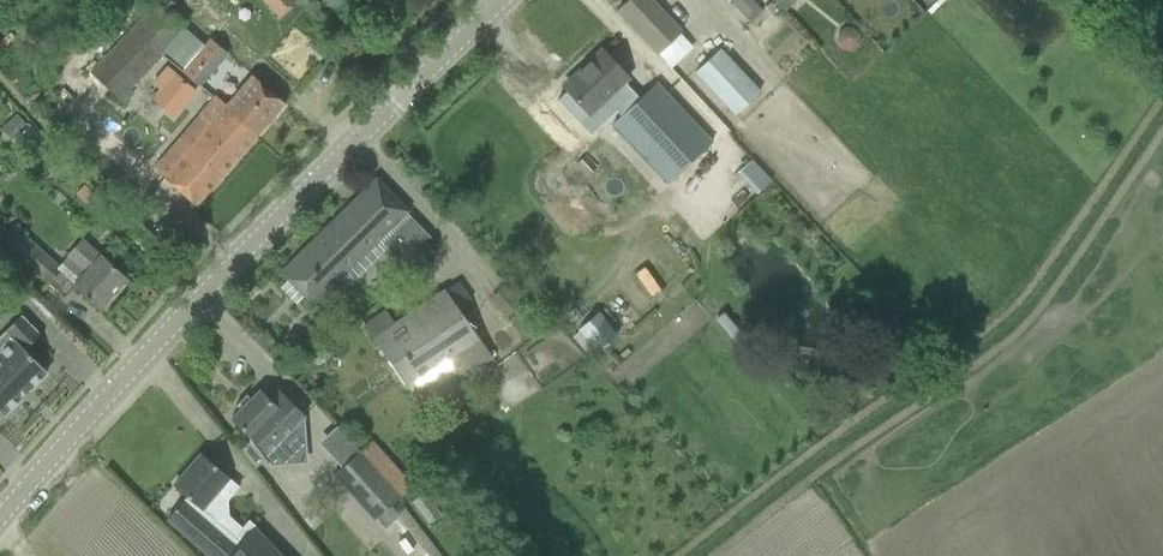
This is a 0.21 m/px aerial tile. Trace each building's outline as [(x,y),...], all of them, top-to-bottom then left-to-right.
[(181,26),(154,0),(152,0),(147,5),(150,8),(91,70),(124,103),(133,93),(129,90),(161,57),(156,53),(181,26)] [(295,2),(293,0),(263,0),(278,17),(295,2)] [(616,10),(657,54),(681,32),(651,0),(627,0),(616,10)] [(749,23),(763,10),(752,0),(729,0),(728,2),(749,23)] [(774,1),(783,11),(794,0),(773,0),(774,1)] [(694,72),(734,115),(760,90),(720,48),(694,72)] [(564,87),(580,104),(588,113),(627,77),(602,51),(564,87)] [(196,89),(175,71),(151,97),(172,115),(196,89)] [(199,114),(210,123),(212,121),(225,132),(236,119),(256,136),(284,103),(252,75),(225,106),(214,97),(199,114)] [(613,123),(668,182),(711,142),(718,135),(712,129),(715,126),(675,83),(666,93),(656,83),(613,123)] [(1,128),(20,151),(39,135),(29,123),(26,126),(16,115),(1,128)] [(212,121),(210,123),(163,177),(196,205),(256,136),(236,119),(225,132),(212,121)] [(280,272),(313,304),(407,211),(376,179),(280,272)] [(84,184),(75,193),(84,202),(93,193),(84,184)] [(658,218),(661,220),(666,223),(672,213),(663,208),(658,218)] [(48,284),(61,268),(25,235),(13,224),(0,239),(0,241),(48,284)] [(74,285),(98,307),(125,278),(100,256),(81,239),(67,255),(85,272),(74,285)] [(385,309),(364,323),(407,385),(447,360),(459,378),(492,357),(443,288),(392,321),(385,309)] [(602,350),(622,332),(602,309),(582,327),(602,350)] [(39,334),(20,315),(4,331),(13,340),(0,353),(0,413),(3,415),(46,372),(24,349),(39,334)] [(307,352),(296,363),(305,373),(316,362),(307,352)] [(250,437),(248,439),(267,463),(285,446),(280,440),(304,417),(276,389),(266,398),(259,390),(250,399),(246,396),(247,396),(245,394),(234,405),(236,407),(236,406),(240,410),(231,418),(250,437)] [(338,459),(356,446),(341,425),(322,438),(338,459)] [(333,475),(374,520),(400,496),(359,450),(333,475)] [(166,519),(210,555),(282,555),(255,528),(242,542),(202,508),(228,477),(201,454),(173,486),(186,497),(180,502),(166,519)] [(429,555),(441,555),(403,508),(396,513),(429,555)]
